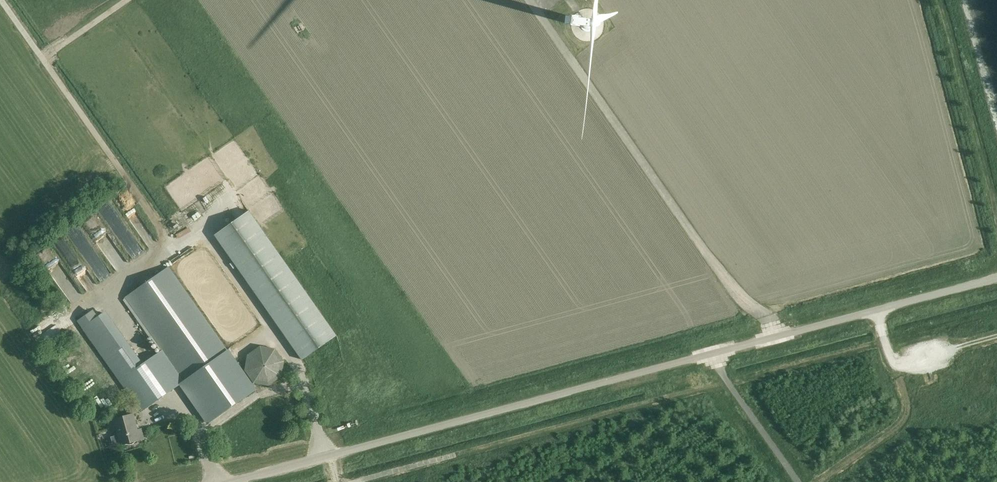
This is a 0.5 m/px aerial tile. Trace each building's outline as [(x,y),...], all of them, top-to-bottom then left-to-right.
[(583,24),(583,25),(583,26),(583,27),(584,27),(584,28),(585,29),(586,30),(587,30),(588,30),(589,30),(590,29),(591,29),(591,28),(592,27),(592,26),(592,25),(592,24),(592,23),(591,22),(591,21),(590,21),(589,21),(589,20),(588,20),(587,20),(586,21),(585,21),(584,22),(584,23),(583,23),(583,24)] [(96,209),(98,217),(112,212),(110,204),(96,209)] [(302,360),(337,335),(249,211),(215,235),(302,360)] [(184,225),(193,225),(192,214),(183,215),(184,225)] [(92,215),(82,221),(94,241),(105,235),(92,215)] [(62,234),(81,264),(92,256),(85,245),(90,242),(78,223),(62,234)] [(59,235),(51,240),(57,249),(65,243),(59,235)] [(101,281),(110,274),(97,257),(88,265),(101,281)] [(180,384),(215,433),(262,399),(228,350),(227,350),(169,267),(126,297),(173,365),(162,372),(151,380),(104,313),(82,328),(135,403),(136,404),(140,411),(141,411),(180,384)] [(260,346),(248,355),(245,370),(254,383),(269,385),(282,377),(284,361),(275,349),(260,346)] [(111,420),(113,429),(117,428),(121,444),(125,443),(126,444),(129,445),(133,444),(136,442),(135,440),(143,438),(141,429),(137,430),(133,415),(135,414),(140,411),(136,404),(126,411),(128,416),(111,420)]
